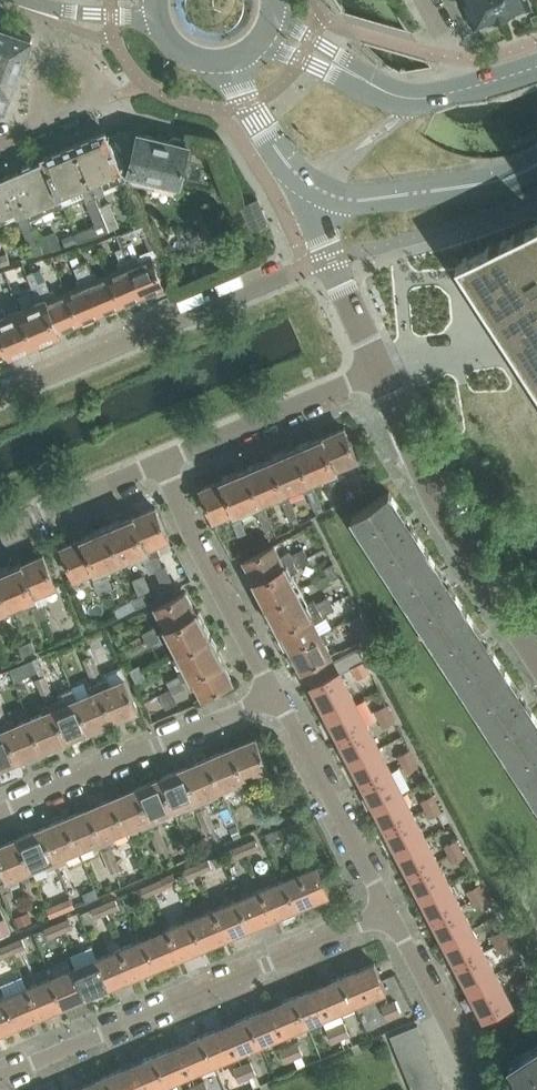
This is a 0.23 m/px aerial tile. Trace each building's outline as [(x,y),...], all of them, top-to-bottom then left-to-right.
[(476,25),(479,24),(483,26),(489,24),(491,20),(503,15),(498,0),(467,0),(476,25)] [(503,15),(516,11),(520,12),(526,10),(528,6),(531,5),(529,0),(498,0),(503,15)] [(22,64),(27,50),(30,48),(33,42),(31,39),(32,36),(0,25),(0,56),(22,64)] [(12,92),(13,89),(16,87),(18,82),(17,78),(22,64),(0,56),(0,88),(12,92)] [(5,109),(12,92),(0,88),(0,112),(5,109)] [(126,128),(108,136),(124,173),(130,188),(197,205),(206,170),(184,165),(189,144),(184,142),(181,137),(174,136),(170,139),(166,138),(165,138),(158,136),(157,136),(139,131),(129,129),(128,128),(126,128)] [(124,173),(108,136),(105,130),(74,143),(90,181),(97,196),(106,192),(102,182),(124,173)] [(74,143),(43,156),(44,159),(63,204),(85,195),(87,204),(95,222),(74,230),(75,232),(78,240),(111,230),(97,196),(90,181),(74,143)] [(23,168),(12,172),(31,218),(63,204),(44,159),(34,163),(30,161),(24,164),(23,168)] [(16,210),(18,215),(34,254),(45,250),(31,218),(12,172),(1,177),(0,177),(0,216),(16,210)] [(258,199),(243,205),(253,228),(268,222),(258,199)] [(457,261),(462,269),(465,272),(475,289),(478,292),(520,357),(522,360),(522,361),(533,377),(535,381),(536,384),(536,221),(517,231),(513,233),(492,243),(488,245),(467,255),(463,258),(457,261)] [(75,232),(62,236),(65,244),(78,240),(75,232)] [(57,233),(40,239),(45,250),(61,246),(57,233)] [(123,247),(144,296),(165,287),(152,256),(140,262),(137,255),(134,256),(129,244),(123,247)] [(116,250),(121,261),(118,262),(121,269),(110,274),(123,305),(144,296),(123,247),(116,250)] [(11,261),(7,252),(0,254),(0,264),(11,261)] [(87,262),(81,264),(102,314),(123,305),(110,274),(98,279),(95,272),(92,273),(87,262)] [(79,279),(77,280),(79,287),(68,292),(81,323),(102,314),(81,264),(74,267),(79,279)] [(41,268),(35,271),(60,331),(81,323),(68,292),(56,297),(53,290),(51,291),(41,268)] [(36,291),(37,294),(33,296),(36,303),(21,309),(37,344),(61,333),(60,331),(35,271),(28,273),(35,291),(36,291)] [(10,352),(10,353),(11,355),(37,344),(21,309),(6,315),(4,309),(0,310),(0,328),(10,352)] [(10,353),(10,352),(0,328),(0,357),(10,353)] [(324,436),(323,437),(337,470),(336,470),(337,471),(347,467),(345,464),(358,458),(345,427),(324,436)] [(323,434),(297,445),(312,480),(336,470),(337,470),(323,437),(324,436),(323,434)] [(312,480),(297,445),(272,455),(287,491),(302,484),(305,492),(308,490),(316,508),(323,505),(315,487),(315,488),(312,480)] [(287,491),(272,455),(247,466),(262,501),(277,495),(281,502),(283,501),(291,519),(298,516),(291,498),(290,498),(287,491)] [(247,466),(222,477),(223,479),(237,512),(238,512),(253,505),(256,513),(259,511),(266,529),(273,526),(266,508),(265,509),(262,501),(247,466)] [(340,477),(345,489),(352,487),(346,474),(340,477)] [(348,495),(345,489),(340,477),(334,480),(341,497),(348,495)] [(202,488),(213,514),(215,519),(227,514),(229,517),(239,513),(238,512),(237,512),(223,479),(202,488)] [(353,514),(391,573),(428,549),(390,491),(353,514)] [(160,553),(156,543),(169,538),(167,534),(158,511),(156,507),(135,516),(134,516),(157,569),(163,567),(157,554),(160,553)] [(157,569),(134,516),(135,516),(134,514),(108,524),(123,560),(139,553),(142,561),(145,559),(150,572),(157,569)] [(241,519),(234,522),(239,535),(246,532),(241,519)] [(107,567),(123,560),(108,524),(83,535),(84,537),(106,590),(113,588),(107,575),(110,574),(107,567)] [(74,573),(73,573),(75,577),(88,572),(92,582),(95,580),(100,593),(106,590),(84,537),(62,546),(64,551),(74,573)] [(275,544),(245,560),(256,580),(307,555),(304,549),(292,555),(290,551),(281,556),(275,544)] [(391,573),(429,631),(466,608),(428,549),(391,573)] [(22,564),(44,616),(51,614),(45,601),(48,600),(44,591),(57,586),(55,581),(46,559),(44,554),(23,563),(22,564)] [(298,567),(310,561),(307,555),(256,580),(254,581),(267,606),(300,589),(293,573),(300,570),(298,567)] [(22,564),(23,563),(22,561),(0,570),(0,581),(11,607),(30,599),(38,619),(44,616),(22,564)] [(333,564),(325,568),(328,574),(336,570),(333,564)] [(339,576),(336,570),(328,574),(331,580),(339,576)] [(11,607),(0,581),(0,612),(11,607)] [(308,604),(300,589),(267,606),(279,631),(281,630),(281,629),(332,603),(329,597),(317,603),(316,600),(308,604)] [(166,629),(197,612),(197,611),(186,591),(156,606),(163,619),(159,620),(164,630),(166,629)] [(145,594),(133,599),(137,608),(149,603),(145,594)] [(332,603),(281,629),(281,630),(292,649),(321,634),(321,633),(315,622),(325,618),(323,615),(335,609),(332,603)] [(466,608),(429,631),(467,690),(504,666),(466,608)] [(166,629),(164,630),(159,633),(147,639),(150,645),(162,638),(163,641),(170,637),(178,653),(212,635),(199,610),(197,611),(197,612),(166,629)] [(155,626),(143,633),(147,639),(159,633),(155,626)] [(321,634),(292,649),(302,670),(332,655),(326,643),(329,641),(325,631),(321,633),(321,634)] [(180,675),(168,681),(171,687),(183,680),(189,677),(190,677),(222,660),(223,661),(225,660),(212,635),(178,653),(186,668),(179,672),(180,675)] [(31,638),(18,644),(23,655),(36,650),(31,638)] [(340,669),(340,670),(340,671),(351,665),(358,678),(370,672),(363,659),(365,658),(360,648),(335,661),(335,662),(336,661),(340,669)] [(93,655),(83,659),(88,670),(97,666),(93,655)] [(190,677),(189,677),(194,687),(197,685),(203,697),(208,695),(208,694),(229,683),(233,681),(223,661),(222,660),(190,677)] [(22,663),(10,668),(15,680),(26,675),(22,663)] [(139,665),(130,670),(137,682),(146,676),(139,665)] [(97,666),(88,670),(93,680),(102,677),(97,666)] [(505,748),(536,728),(536,717),(504,666),(467,690),(505,748)] [(328,716),(329,717),(356,702),(340,671),(313,685),(323,704),(329,716),(328,716)] [(45,675),(36,679),(41,690),(50,686),(45,675)] [(99,683),(115,719),(139,709),(126,678),(111,684),(109,679),(99,683)] [(187,687),(183,680),(171,687),(174,693),(187,687)] [(90,687),(92,692),(78,698),(91,729),(115,719),(99,683),(90,687)] [(50,686),(41,690),(45,700),(54,697),(50,686)] [(61,699),(52,703),(67,739),(91,729),(78,698),(63,704),(61,699)] [(336,728),(335,729),(341,739),(368,725),(356,702),(329,717),(330,717),(336,728)] [(42,707),(44,712),(30,718),(43,749),(67,739),(52,703),(42,707)] [(375,710),(379,719),(391,713),(387,704),(375,710)] [(391,713),(379,719),(384,727),(396,721),(391,713)] [(14,719),(4,723),(19,760),(43,749),(30,718),(16,724),(14,719)] [(19,760),(4,723),(0,725),(0,768),(19,760)] [(351,761),(352,762),(380,747),(368,725),(341,739),(346,749),(352,761),(351,761)] [(505,748),(536,797),(536,728),(505,748)] [(232,747),(248,783),(257,779),(255,774),(270,768),(257,737),(232,747)] [(223,751),(209,757),(222,789),(236,783),(238,787),(248,783),(232,747),(223,751)] [(380,747),(352,762),(353,762),(359,774),(358,774),(364,784),(391,770),(380,747)] [(410,749),(398,755),(403,764),(415,758),(410,749)] [(197,762),(185,767),(200,803),(210,799),(208,794),(222,789),(209,757),(197,762)] [(419,766),(415,758),(403,764),(407,772),(419,766)] [(185,767),(161,777),(174,809),(188,803),(190,807),(200,803),(185,767)] [(375,806),(375,807),(403,792),(391,770),(364,784),(369,794),(375,806)] [(160,815),(174,809),(161,777),(137,787),(153,823),(162,819),(160,815)] [(254,786),(245,790),(250,801),(259,797),(254,786)] [(137,787),(113,797),(127,829),(141,823),(143,828),(153,823),(137,787)] [(403,792),(375,807),(376,807),(382,818),(382,819),(387,829),(415,815),(403,792)] [(421,800),(426,809),(438,803),(434,794),(421,800)] [(115,839),(113,835),(127,829),(113,797),(90,807),(105,843),(115,839)] [(254,812),(263,808),(259,797),(250,801),(254,812)] [(438,803),(426,809),(430,817),(442,811),(438,803)] [(207,806),(198,810),(202,821),(211,817),(207,806)] [(90,807),(66,817),(79,849),(93,843),(95,848),(105,843),(90,807)] [(398,851),(398,852),(426,837),(415,815),(387,829),(392,839),(393,839),(399,851),(398,851)] [(67,859),(65,855),(79,849),(66,817),(42,827),(58,864),(67,859)] [(216,828),(211,817),(202,821),(207,832),(216,828)] [(295,822),(276,830),(280,839),(299,831),(295,822)] [(237,825),(230,828),(234,838),(242,835),(237,825)] [(159,826),(150,830),(155,841),(164,837),(159,826)] [(42,827),(18,838),(32,869),(46,863),(48,868),(58,864),(42,827)] [(159,852),(168,848),(164,837),(155,841),(159,852)] [(405,863),(410,874),(438,860),(426,837),(398,852),(399,852),(405,863)] [(0,845),(0,861),(10,884),(20,880),(18,875),(32,869),(18,838),(0,845)] [(255,838),(244,843),(247,852),(259,847),(255,838)] [(445,845),(449,854),(461,847),(457,839),(445,845)] [(244,843),(231,849),(235,858),(247,852),(244,843)] [(112,847),(103,850),(107,861),(116,857),(112,847)] [(461,847),(449,854),(454,862),(466,856),(461,847)] [(220,854),(213,857),(217,866),(224,863),(220,854)] [(112,872),(121,868),(116,857),(107,861),(112,872)] [(197,863),(201,872),(213,867),(209,858),(197,863)] [(438,860),(410,874),(416,884),(422,896),(421,896),(422,897),(450,882),(438,860)] [(197,863),(185,869),(188,877),(201,872),(197,863)] [(286,879),(298,908),(299,907),(298,907),(310,902),(330,893),(318,865),(286,879)] [(150,883),(154,892),(166,887),(162,878),(150,883)] [(297,908),(298,908),(286,879),(262,888),(274,917),(285,912),(297,907),(297,908)] [(428,909),(434,919),(461,905),(450,882),(422,897),(423,897),(429,908),(428,909)] [(150,883),(138,888),(142,897),(154,892),(150,883)] [(468,890),(472,899),(484,892),(480,884),(468,890)] [(96,887),(84,892),(87,901),(99,896),(96,887)] [(12,888),(3,892),(9,906),(18,902),(12,888)] [(264,921),(274,917),(262,888),(239,898),(251,927),(252,927),(252,926),(264,921)] [(484,892),(472,899),(477,907),(489,901),(484,892)] [(104,903),(108,912),(119,907),(116,898),(104,903)] [(239,898),(216,908),(228,937),(239,932),(238,932),(250,927),(251,927),(239,898)] [(60,902),(48,907),(52,916),(64,911),(60,902)] [(104,903),(91,908),(95,917),(108,912),(104,903)] [(439,929),(445,941),(444,941),(445,942),(473,927),(461,905),(434,919),(439,929)] [(216,908),(192,918),(205,947),(205,946),(217,941),(228,937),(216,908)] [(29,911),(15,917),(19,926),(32,920),(29,911)] [(0,919),(0,934),(1,937),(12,932),(5,917),(0,919)] [(57,923),(61,931),(73,926),(69,918),(57,923)] [(204,947),(205,947),(192,918),(169,928),(181,956),(192,952),(192,951),(204,946),(204,947)] [(57,923),(45,928),(49,937),(61,931),(57,923)] [(446,942),(452,953),(451,953),(457,964),(485,949),(473,927),(445,942),(446,942)] [(169,928),(146,937),(158,967),(159,966),(158,965),(170,961),(181,956),(169,928)] [(491,935),(496,944),(508,937),(503,929),(491,935)] [(22,937),(11,942),(14,951),(26,946),(22,937)] [(146,937),(123,947),(135,976),(145,971),(157,966),(157,967),(158,967),(146,937)] [(508,937),(496,944),(500,952),(512,946),(508,937)] [(0,947),(0,952),(2,956),(14,951),(11,942),(0,947)] [(123,947),(99,957),(111,986),(112,986),(112,985),(124,980),(135,976),(123,947)] [(469,985),(468,986),(496,972),(485,949),(457,964),(462,974),(469,985)] [(99,957),(76,967),(88,996),(99,991),(111,986),(99,957)] [(342,975),(354,1004),(387,990),(375,962),(355,970),(343,975),(342,975)] [(76,967),(53,977),(65,1006),(66,1005),(65,1005),(77,1000),(82,998),(88,996),(76,967)] [(496,972),(468,986),(469,987),(475,998),(485,1018),(513,1003),(496,972)] [(342,975),(342,976),(330,981),(319,985),(331,1014),(354,1004),(342,975)] [(53,977),(29,987),(41,1015),(52,1011),(52,1010),(64,1005),(64,1006),(65,1006),(53,977)] [(529,978),(517,984),(524,998),(536,991),(529,978)] [(309,990),(297,995),(296,994),(296,995),(308,1024),(331,1014),(319,985),(309,990)] [(29,987),(6,996),(18,1025),(19,1025),(18,1024),(30,1019),(31,1020),(41,1015),(29,987)] [(295,995),(295,996),(283,1001),(283,1000),(273,1005),(285,1033),(308,1024),(296,995),(295,995)] [(5,1030),(17,1025),(18,1026),(18,1025),(6,996),(0,999),(0,1033),(5,1030)] [(396,1000),(382,1006),(387,1019),(401,1013),(396,1000)] [(250,1014),(249,1014),(261,1043),(285,1033),(273,1005),(262,1009),(262,1010),(250,1015),(250,1014)] [(237,1020),(226,1024),(238,1053),(261,1043),(249,1014),(248,1014),(249,1015),(237,1020)] [(336,1025),(342,1038),(350,1035),(345,1022),(336,1025)] [(215,1029),(203,1034),(202,1034),(215,1063),(238,1053),(226,1024),(215,1029)] [(336,1025),(327,1029),(333,1042),(342,1038),(336,1025)] [(418,1025),(392,1035),(397,1048),(424,1038),(423,1037),(422,1037),(418,1027),(419,1027),(418,1025)] [(190,1040),(179,1044),(191,1073),(215,1063),(202,1034),(202,1035),(190,1040)] [(424,1038),(397,1048),(402,1060),(428,1050),(428,1049),(427,1049),(423,1039),(424,1039),(424,1038)] [(298,1042),(290,1045),(295,1058),(303,1054),(298,1042)] [(157,1053),(156,1054),(168,1083),(191,1073),(179,1044),(169,1049),(157,1054),(157,1053)] [(290,1045),(281,1049),(286,1062),(295,1058),(290,1045)] [(510,1062),(528,1089),(536,1089),(536,1045),(510,1062)] [(428,1050),(402,1060),(407,1073),(433,1062),(433,1060),(432,1061),(428,1051),(429,1051),(428,1050)] [(155,1054),(155,1055),(144,1060),(143,1059),(133,1064),(144,1089),(151,1089),(168,1083),(156,1054),(155,1054)] [(251,1061),(243,1065),(248,1077),(257,1074),(251,1061)] [(433,1063),(434,1063),(433,1062),(407,1073),(411,1085),(438,1074),(438,1073),(437,1073),(433,1063)] [(109,1073),(116,1089),(144,1089),(133,1064),(122,1068),(122,1069),(110,1074),(110,1073),(109,1073)] [(243,1065),(234,1069),(239,1081),(248,1077),(243,1065)] [(109,1074),(97,1079),(86,1084),(89,1089),(116,1089),(109,1073),(108,1074),(109,1074)] [(411,1085),(414,1089),(432,1089),(443,1086),(443,1085),(442,1085),(438,1075),(439,1075),(438,1074),(411,1085)] [(196,1085),(199,1089),(209,1089),(205,1081),(196,1085)]
